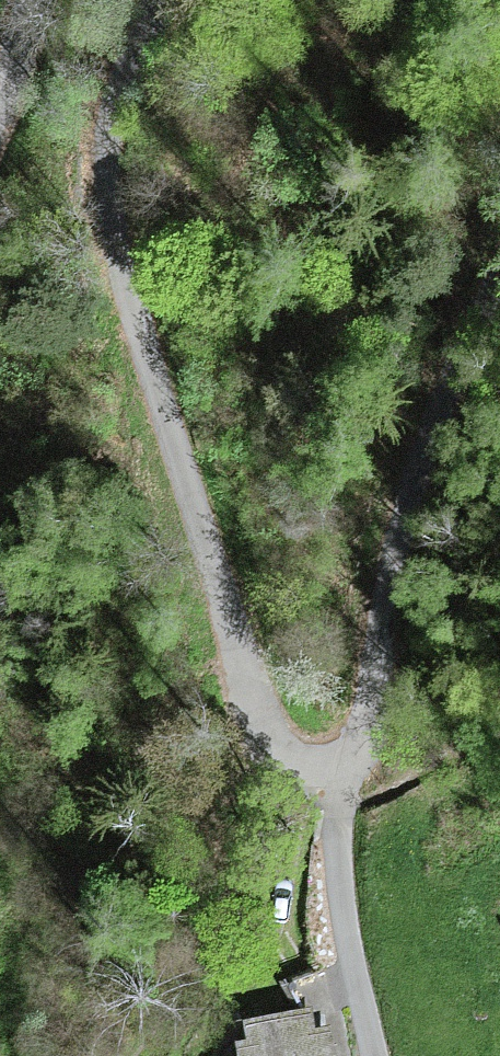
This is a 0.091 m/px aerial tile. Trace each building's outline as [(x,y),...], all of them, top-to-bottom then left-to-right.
[(301,1017),(242,1027),(245,1050),(231,1052),(231,1055),(326,1055),(322,1034),(304,1037),(301,1017)]
